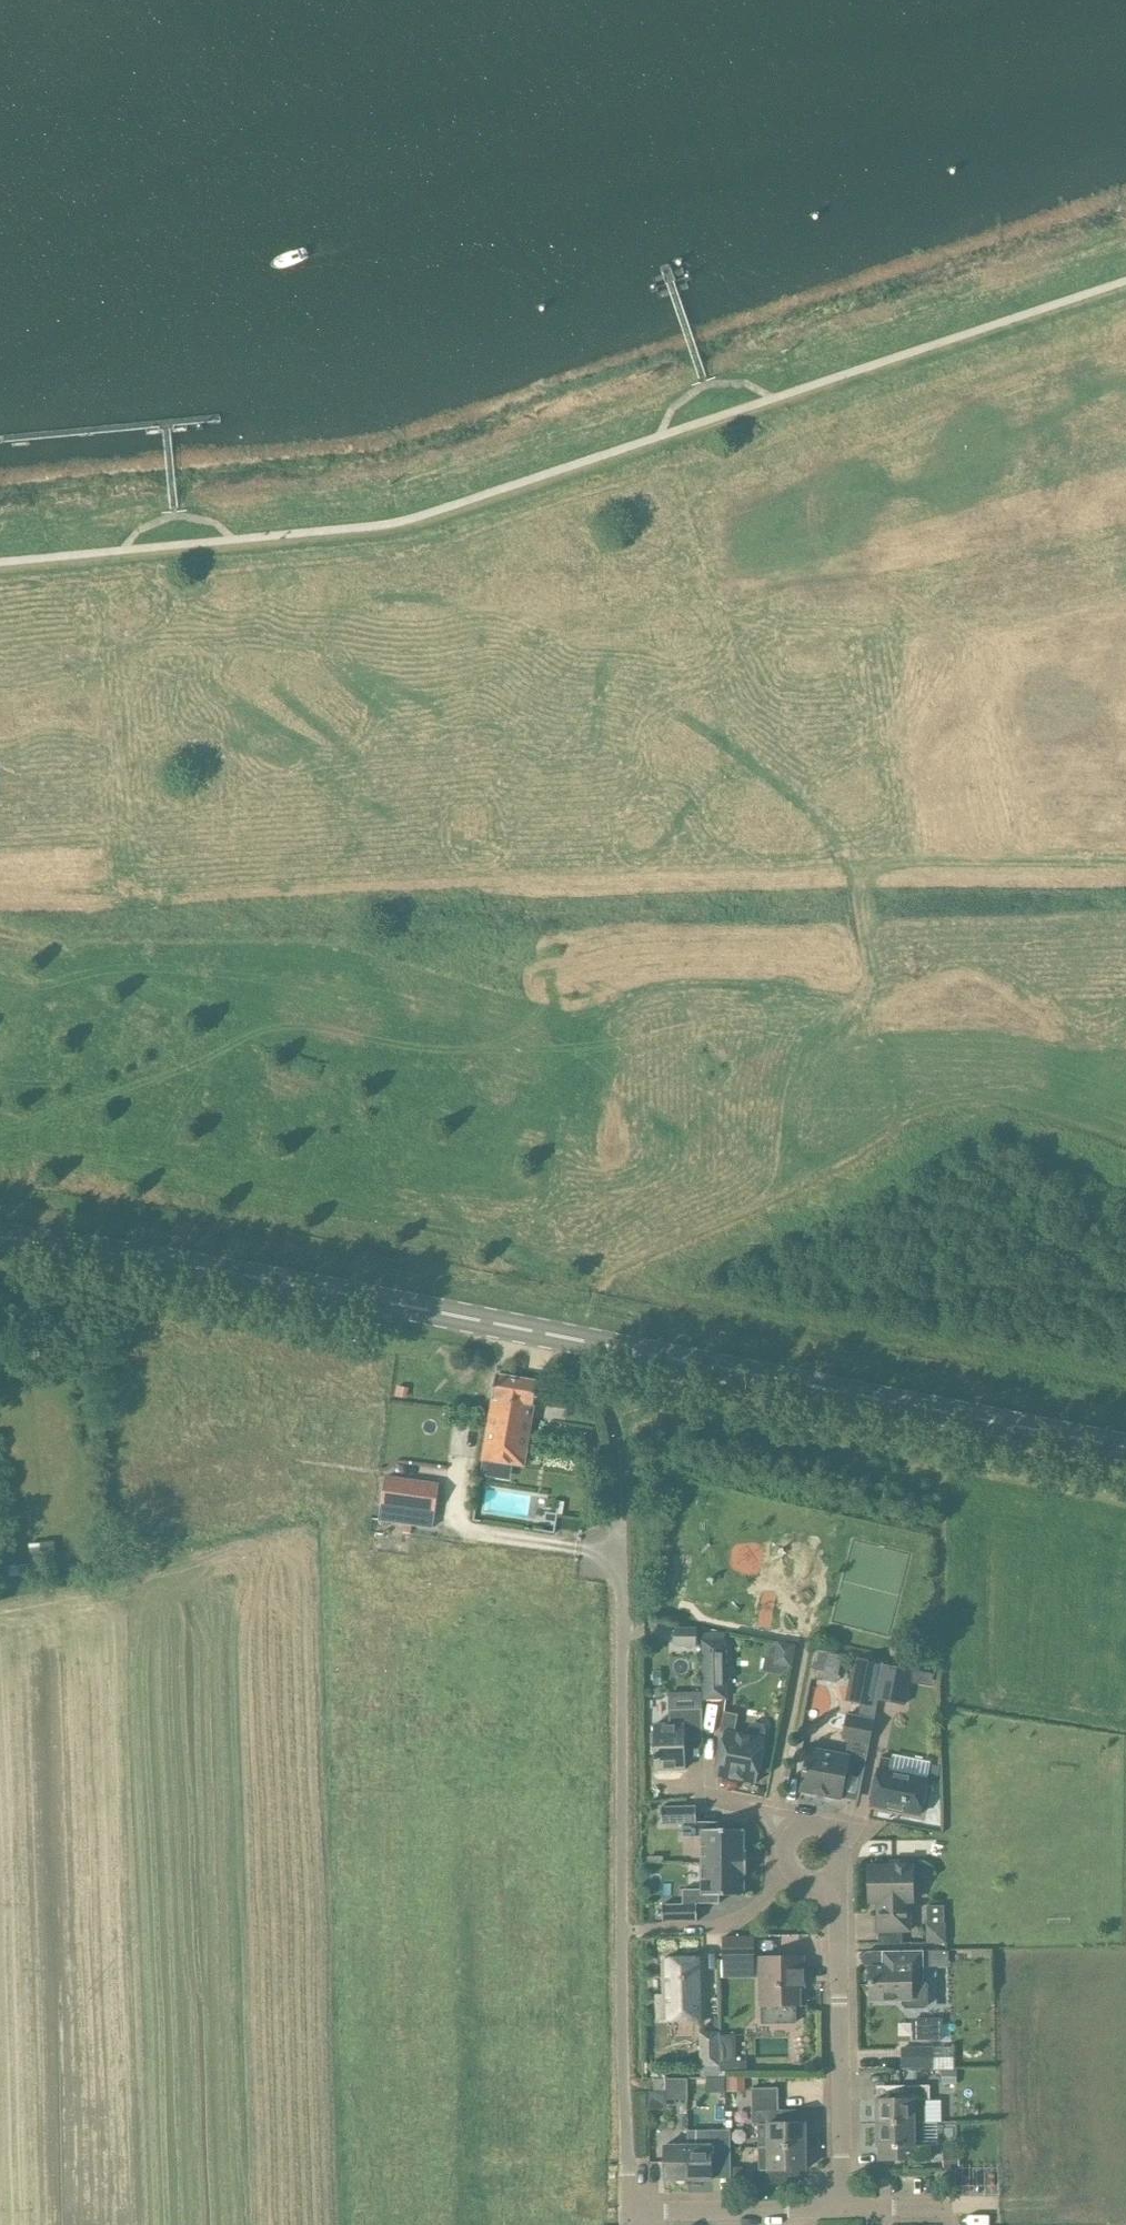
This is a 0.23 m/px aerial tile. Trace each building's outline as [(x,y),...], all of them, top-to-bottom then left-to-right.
[(538,1382),(497,1375),(493,1397),(483,1460),(524,1467),(538,1382)] [(383,1507),(381,1522),(433,1529),(435,1514),(439,1484),(387,1477),(385,1493),(383,1507)] [(30,1565),(7,1565),(8,1577),(27,1575),(51,1573),(54,1573),(53,1542),(38,1543),(39,1553),(29,1553),(30,1565)] [(83,1599),(85,1610),(98,1607),(96,1597),(83,1599)] [(70,1602),(72,1612),(85,1610),(83,1599),(70,1602)] [(22,1618),(24,1628),(38,1625),(35,1615),(22,1618)] [(9,1620),(11,1631),(24,1628),(22,1618),(9,1620)] [(697,1628),(674,1628),(674,1647),(697,1647),(697,1628)] [(727,1699),(725,1641),(703,1641),(704,1699),(727,1699)] [(795,1646),(779,1643),(775,1663),(791,1666),(795,1646)] [(816,1651),(810,1679),(836,1684),(842,1656),(816,1651)] [(850,1699),(850,1701),(853,1702),(862,1704),(876,1707),(877,1699),(884,1664),(884,1663),(858,1658),(850,1699)] [(877,1699),(876,1707),(877,1707),(879,1700),(897,1703),(900,1704),(900,1703),(906,1669),(885,1665),(885,1663),(884,1663),(884,1664),(877,1699)] [(703,1740),(703,1709),(669,1710),(670,1723),(654,1724),(655,1770),(686,1769),(685,1740),(703,1740)] [(739,1715),(724,1712),(720,1732),(725,1733),(716,1775),(757,1783),(767,1730),(764,1724),(753,1722),(749,1727),(747,1736),(735,1733),(739,1715)] [(804,1769),(800,1791),(842,1799),(847,1774),(863,1777),(868,1755),(874,1720),(847,1715),(842,1738),(849,1739),(846,1755),(808,1748),(804,1769)] [(892,1759),(881,1757),(872,1805),(921,1815),(927,1780),(889,1772),(892,1759)] [(702,1863),(747,1863),(746,1851),(744,1851),(744,1830),(719,1830),(719,1822),(696,1822),(696,1806),(661,1806),(661,1824),(682,1824),(682,1837),(702,1837),(702,1863)] [(93,1808),(83,1808),(83,1822),(94,1821),(93,1808)] [(94,1821),(83,1822),(84,1835),(94,1835),(94,1821)] [(914,1902),(913,1862),(891,1862),(891,1866),(869,1867),(870,1902),(878,1902),(878,1931),(910,1931),(910,1902),(914,1902)] [(747,1863),(702,1863),(702,1889),(683,1889),(683,1904),(662,1904),(662,1921),(697,1921),(697,1904),(720,1904),(720,1896),(744,1896),(744,1874),(747,1874),(747,1863)] [(95,1864),(85,1864),(85,1878),(96,1877),(95,1864)] [(1,1865),(1,1876),(14,1876),(14,1865),(1,1865)] [(96,1877),(85,1878),(86,1891),(96,1891),(96,1877)] [(400,1879),(387,1881),(389,1891),(402,1889),(400,1879)] [(387,1881),(374,1883),(376,1894),(389,1891),(387,1881)] [(355,1886),(342,1889),(344,1899),(357,1897),(355,1886)] [(342,1889),(329,1891),(331,1901),(344,1899),(342,1889)] [(97,1905),(86,1906),(87,1919),(97,1919),(97,1905)] [(945,1924),(927,1925),(928,1942),(945,1942),(945,1924)] [(755,1960),(754,1937),(723,1938),(723,1960),(755,1960)] [(924,1983),(924,1950),(917,1951),(895,1951),(895,1967),(870,1967),(871,2000),(902,2000),(902,2005),(906,2008),(925,2008),(928,2004),(928,1986),(924,1983)] [(7,1956),(7,1966),(20,1967),(21,1956),(7,1956)] [(21,1956),(20,1967),(34,1967),(34,1956),(21,1956)] [(781,1957),(761,1957),(762,2024),(796,2023),(796,2006),(800,2006),(799,1976),(804,1976),(804,1956),(781,1957)] [(705,2020),(704,1958),(663,1959),(663,1995),(656,1995),(657,2021),(705,2020)] [(943,2018),(913,2018),(913,2041),(944,2040),(943,2018)] [(719,2065),(719,2032),(701,2033),(701,2066),(719,2065)] [(737,2035),(721,2035),(721,2063),(722,2063),(722,2072),(748,2071),(748,2061),(737,2061),(737,2035)] [(934,2047),(901,2047),(902,2068),(934,2068),(934,2047)] [(942,2070),(942,2084),(956,2084),(956,2070),(942,2070)] [(746,2091),(745,2076),(725,2077),(726,2091),(746,2091)] [(665,2079),(654,2079),(654,2091),(666,2091),(665,2079)] [(688,2090),(688,2099),(688,2079),(667,2079),(667,2091),(688,2090)] [(924,2123),(927,2123),(927,2099),(930,2099),(930,2085),(903,2086),(903,2099),(877,2100),(877,2124),(924,2123)] [(759,2147),(806,2146),(806,2123),(779,2124),(779,2087),(752,2088),(753,2125),(759,2125),(759,2147)] [(666,2099),(688,2099),(688,2090),(667,2091),(666,2092),(666,2099)] [(924,2123),(877,2124),(877,2146),(879,2146),(879,2160),(931,2159),(931,2145),(924,2145),(924,2123)] [(689,2180),(688,2130),(688,2146),(664,2146),(664,2180),(689,2180)] [(688,2130),(689,2180),(713,2179),(713,2168),(731,2168),(731,2145),(730,2130),(688,2130)] [(807,2170),(806,2146),(759,2147),(760,2170),(753,2170),(753,2184),(780,2184),(780,2170),(807,2170)] [(960,2168),(959,2152),(945,2153),(945,2169),(960,2168)] [(742,2178),(731,2178),(732,2192),(742,2192),(742,2178)]
